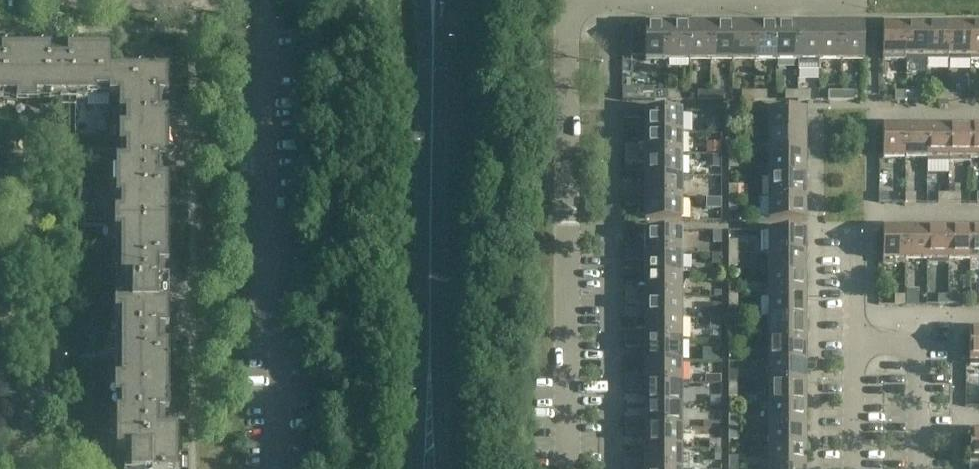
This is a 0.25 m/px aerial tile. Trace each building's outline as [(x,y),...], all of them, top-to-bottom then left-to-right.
[(667,61),(667,25),(644,25),(644,61),(667,61)] [(689,61),(689,25),(667,25),(667,61),(689,61)] [(710,61),(710,25),(689,25),(689,61),(710,61)] [(732,61),(732,25),(710,25),(710,61),(732,61)] [(754,61),(754,25),(732,25),(732,61),(754,61)] [(776,61),(776,25),(754,25),(754,61),(776,61)] [(798,61),(798,25),(776,25),(776,61),(798,61)] [(819,61),(819,25),(798,25),(798,61),(819,61)] [(841,61),(841,25),(819,25),(819,61),(841,61)] [(863,61),(864,25),(841,25),(841,61),(863,61)] [(905,61),(905,25),(883,25),(883,61),(905,61)] [(927,61),(927,25),(905,25),(905,61),(927,61)] [(948,61),(948,25),(927,25),(927,61),(948,61)] [(970,61),(970,25),(948,25),(948,61),(970,61)] [(970,25),(970,61),(978,61),(978,25),(970,25)] [(110,91),(110,69),(111,69),(111,47),(68,47),(68,40),(59,40),(59,52),(51,52),(51,47),(26,47),(26,95),(49,95),(49,100),(87,100),(87,90),(109,91),(110,91)] [(26,47),(1,47),(1,52),(0,52),(0,100),(3,100),(3,95),(26,95),(26,47)] [(168,161),(168,137),(168,111),(164,111),(164,103),(175,103),(175,94),(168,94),(168,69),(111,69),(110,69),(110,91),(109,91),(109,95),(125,95),(125,148),(125,159),(116,159),(115,197),(120,197),(120,221),(168,221),(168,178),(175,178),(175,169),(164,169),(164,161),(168,161)] [(667,101),(667,92),(655,92),(655,101),(667,101)] [(680,101),(680,92),(667,92),(667,101),(680,101)] [(710,101),(710,92),(698,92),(698,101),(710,101)] [(723,101),(723,92),(710,92),(710,101),(723,101)] [(754,101),(754,92),(741,92),(741,101),(754,101)] [(767,101),(767,92),(754,92),(754,101),(767,101)] [(797,101),(797,92),(785,92),(785,101),(797,101)] [(810,101),(810,92),(797,92),(797,101),(810,101)] [(841,101),(841,92),(828,92),(828,101),(841,101)] [(853,101),(853,92),(841,92),(841,101),(853,101)] [(905,101),(905,92),(895,92),(895,101),(905,101)] [(918,101),(918,92),(905,92),(905,101),(918,101)] [(948,101),(948,92),(935,92),(935,101),(948,101)] [(961,101),(961,92),(948,92),(948,101),(961,101)] [(638,120),(638,111),(625,111),(625,120),(638,120)] [(681,134),(681,111),(644,111),(644,134),(681,134)] [(737,124),(737,111),(728,111),(728,124),(737,124)] [(804,134),(804,121),(804,111),(768,111),(768,134),(804,134)] [(905,158),(905,127),(882,127),(882,158),(905,158)] [(926,158),(927,127),(905,127),(905,158),(926,158)] [(948,163),(948,127),(927,127),(926,158),(926,162),(948,163)] [(970,162),(970,159),(970,127),(948,127),(948,163),(970,162)] [(970,127),(970,159),(978,159),(978,127),(970,127)] [(681,155),(681,134),(644,134),(644,155),(681,155)] [(804,155),(804,144),(804,134),(768,134),(768,155),(804,155)] [(737,155),(737,143),(728,143),(728,155),(737,155)] [(638,155),(638,146),(625,146),(625,155),(638,155)] [(681,177),(681,155),(644,155),(638,155),(625,155),(625,164),(644,164),(644,177),(681,177)] [(737,168),(737,155),(728,155),(728,168),(737,168)] [(804,177),(804,155),(768,155),(768,177),(804,177)] [(681,198),(681,177),(644,177),(644,198),(681,198)] [(804,199),(804,177),(768,177),(768,199),(804,199)] [(737,199),(737,186),(728,186),(728,199),(737,199)] [(637,198),(637,190),(624,190),(624,198),(637,198)] [(889,203),(889,194),(879,194),(879,203),(889,203)] [(915,203),(915,194),(905,194),(905,203),(915,203)] [(948,203),(948,194),(938,194),(938,203),(948,203)] [(961,203),(961,194),(948,194),(948,203),(961,203)] [(681,221),(681,198),(644,198),(637,198),(624,198),(624,207),(644,207),(645,221),(681,221)] [(737,211),(737,199),(728,199),(728,211),(737,211)] [(804,221),(804,199),(768,199),(768,221),(804,221)] [(168,263),(168,221),(120,221),(120,244),(116,244),(116,295),(114,295),(114,306),(168,306),(168,280),(164,280),(164,272),(175,272),(175,263),(168,263)] [(905,265),(905,261),(905,229),(882,229),(882,265),(905,265)] [(926,261),(926,229),(905,229),(905,261),(926,261)] [(948,261),(948,229),(926,229),(926,261),(926,265),(948,265),(948,261)] [(970,261),(970,229),(948,229),(948,261),(970,261)] [(970,229),(970,261),(978,261),(978,229),(970,229)] [(681,254),(681,231),(645,231),(645,245),(625,245),(624,254),(637,254),(645,254),(681,254)] [(804,254),(805,231),(768,231),(768,254),(804,254)] [(737,254),(737,242),(728,242),(728,254),(737,254)] [(637,263),(637,254),(624,254),(625,263),(637,263)] [(681,276),(681,254),(645,254),(645,276),(681,276)] [(737,267),(737,254),(728,254),(728,267),(737,267)] [(805,276),(804,254),(768,254),(768,276),(805,276)] [(681,297),(681,276),(645,276),(645,289),(625,289),(624,297),(681,297)] [(805,298),(805,276),(768,276),(768,298),(805,298)] [(737,297),(737,285),(728,285),(728,297),(737,297)] [(905,305),(905,298),(905,296),(894,296),(894,305),(905,305)] [(948,305),(948,296),(938,296),(938,305),(948,305)] [(958,305),(958,296),(948,296),(948,305),(958,305)] [(681,319),(681,297),(624,297),(624,306),(645,306),(644,319),(681,319)] [(737,310),(737,298),(737,297),(728,297),(728,310),(737,310)] [(805,319),(805,298),(768,298),(768,319),(805,319)] [(175,348),(175,339),(164,339),(164,331),(168,331),(168,306),(114,306),(114,316),(116,316),(116,367),(120,367),(120,390),(168,390),(168,348),(175,348)] [(681,341),(681,319),(644,319),(644,341),(681,341)] [(805,340),(805,319),(768,319),(768,340),(805,340)] [(737,340),(737,328),(728,328),(728,340),(737,340)] [(969,331),(969,367),(978,367),(978,331),(969,331)] [(637,341),(637,332),(624,332),(624,341),(637,341)] [(737,353),(737,340),(728,340),(728,353),(737,353)] [(805,362),(805,340),(768,340),(768,362),(805,362)] [(637,349),(637,341),(624,341),(624,349),(637,349)] [(681,363),(681,341),(644,341),(644,363),(681,363)] [(805,384),(805,362),(768,362),(768,384),(805,384)] [(681,384),(681,363),(644,363),(644,384),(681,384)] [(737,384),(737,372),(728,372),(728,384),(737,384)] [(637,384),(637,376),(624,376),(624,384),(637,384)] [(637,393),(637,384),(624,384),(624,393),(637,393)] [(681,406),(681,384),(644,384),(644,406),(681,406)] [(737,397),(737,384),(728,384),(728,397),(737,397)] [(805,406),(805,384),(768,384),(768,406),(805,406)] [(178,431),(175,431),(175,423),(164,423),(164,415),(168,415),(168,390),(120,390),(120,413),(109,413),(109,451),(130,451),(130,468),(178,468),(178,431)] [(680,428),(681,406),(644,406),(644,428),(680,428)] [(805,427),(805,406),(768,406),(768,427),(805,427)] [(737,427),(737,415),(728,415),(728,428),(737,427)] [(637,428),(637,419),(624,419),(624,428),(637,428)] [(737,440),(737,427),(728,428),(728,440),(737,440)] [(805,449),(805,427),(768,427),(768,449),(805,449)] [(680,428),(644,428),(637,428),(624,428),(624,436),(644,436),(644,449),(680,449),(680,428)] [(969,433),(969,465),(978,465),(978,433),(969,433)] [(680,449),(644,449),(644,468),(680,468),(680,449)] [(805,449),(768,449),(768,468),(805,468),(805,449)] [(738,458),(728,458),(728,468),(738,468),(738,458)]
